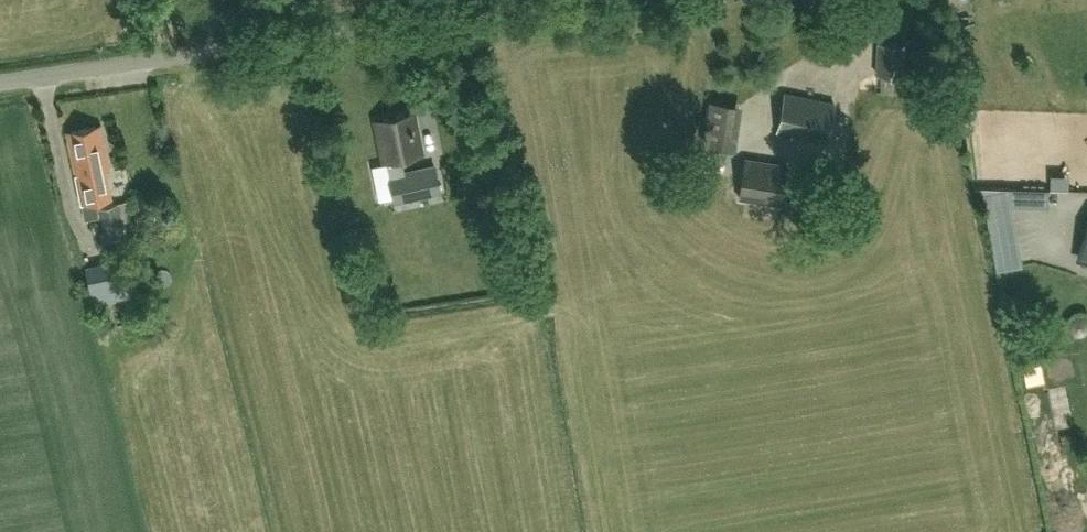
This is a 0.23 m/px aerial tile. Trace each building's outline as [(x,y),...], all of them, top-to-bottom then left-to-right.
[(903,75),(905,43),(877,42),(875,75),(903,75)] [(827,142),(835,104),(785,94),(777,132),(827,142)] [(735,151),(746,105),(717,98),(707,144),(735,151)] [(394,199),(438,190),(434,168),(403,175),(400,157),(417,154),(409,113),(378,120),(386,160),(387,160),(392,186),(391,186),(394,199)] [(80,203),(110,197),(104,170),(108,169),(100,126),(66,132),(80,203)] [(743,160),(743,162),(737,200),(781,206),(789,166),(743,160)] [(992,198),(1001,269),(1025,266),(1023,253),(1021,253),(1014,196),(992,198)] [(124,235),(104,240),(108,253),(133,247),(129,233),(132,232),(126,202),(117,203),(124,235)] [(124,235),(117,203),(97,208),(104,240),(124,235)] [(90,290),(122,283),(116,260),(86,267),(90,290)] [(1060,266),(1053,277),(1068,286),(1075,276),(1060,266)]
